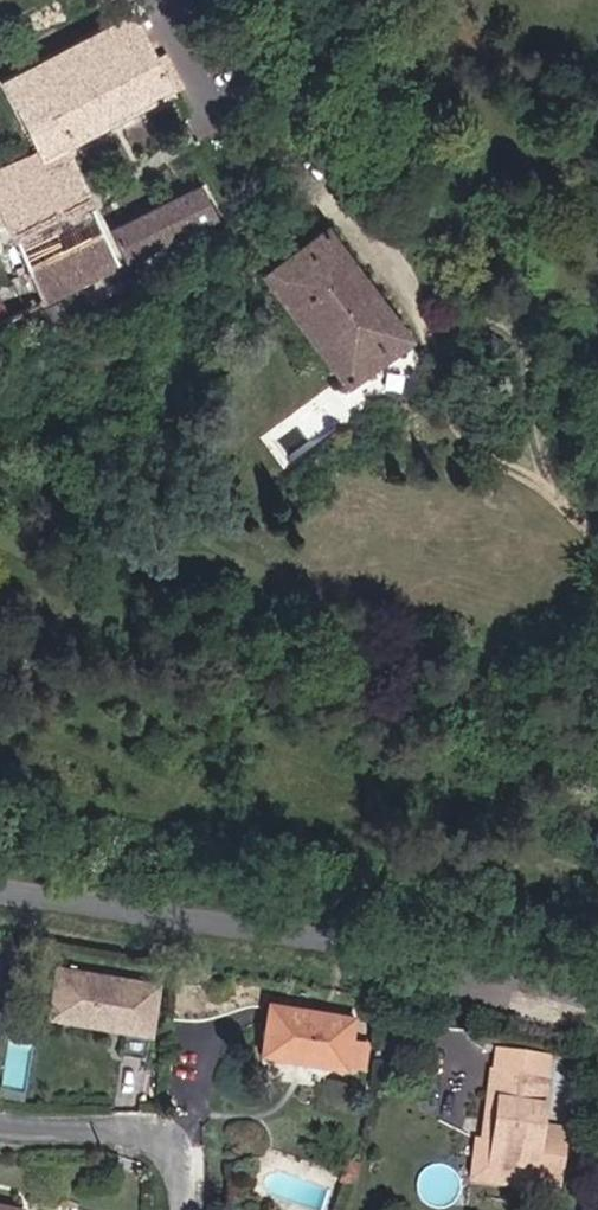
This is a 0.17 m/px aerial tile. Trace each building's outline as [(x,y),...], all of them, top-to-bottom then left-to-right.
[(169,91),(136,27),(34,80),(52,115),(67,144),(169,91)] [(52,115),(34,80),(22,86),(40,121),(52,115)] [(60,143),(0,171),(0,222),(4,220),(42,303),(120,266),(60,143)] [(126,262),(214,219),(198,187),(111,230),(126,262)] [(406,339),(324,229),(263,276),(344,384),(406,339)] [(78,316),(70,299),(40,313),(48,330),(78,316)] [(38,939),(19,935),(17,946),(36,949),(38,939)] [(51,1016),(148,1034),(156,986),(59,971),(51,1016)] [(270,1005),(261,1054),(346,1069),(351,1038),(354,1019),(270,1005)] [(346,1069),(362,1071),(367,1041),(351,1038),(346,1069)] [(548,1078),(491,1070),(484,1121),(494,1123),(488,1164),(511,1167),(508,1191),(532,1195),(533,1187),(556,1191),(564,1137),(541,1133),(548,1078)] [(494,1123),(484,1121),(474,1120),(465,1185),(508,1191),(511,1167),(488,1164),(494,1123)] [(338,1183),(352,1188),(360,1164),(346,1159),(338,1183)]
